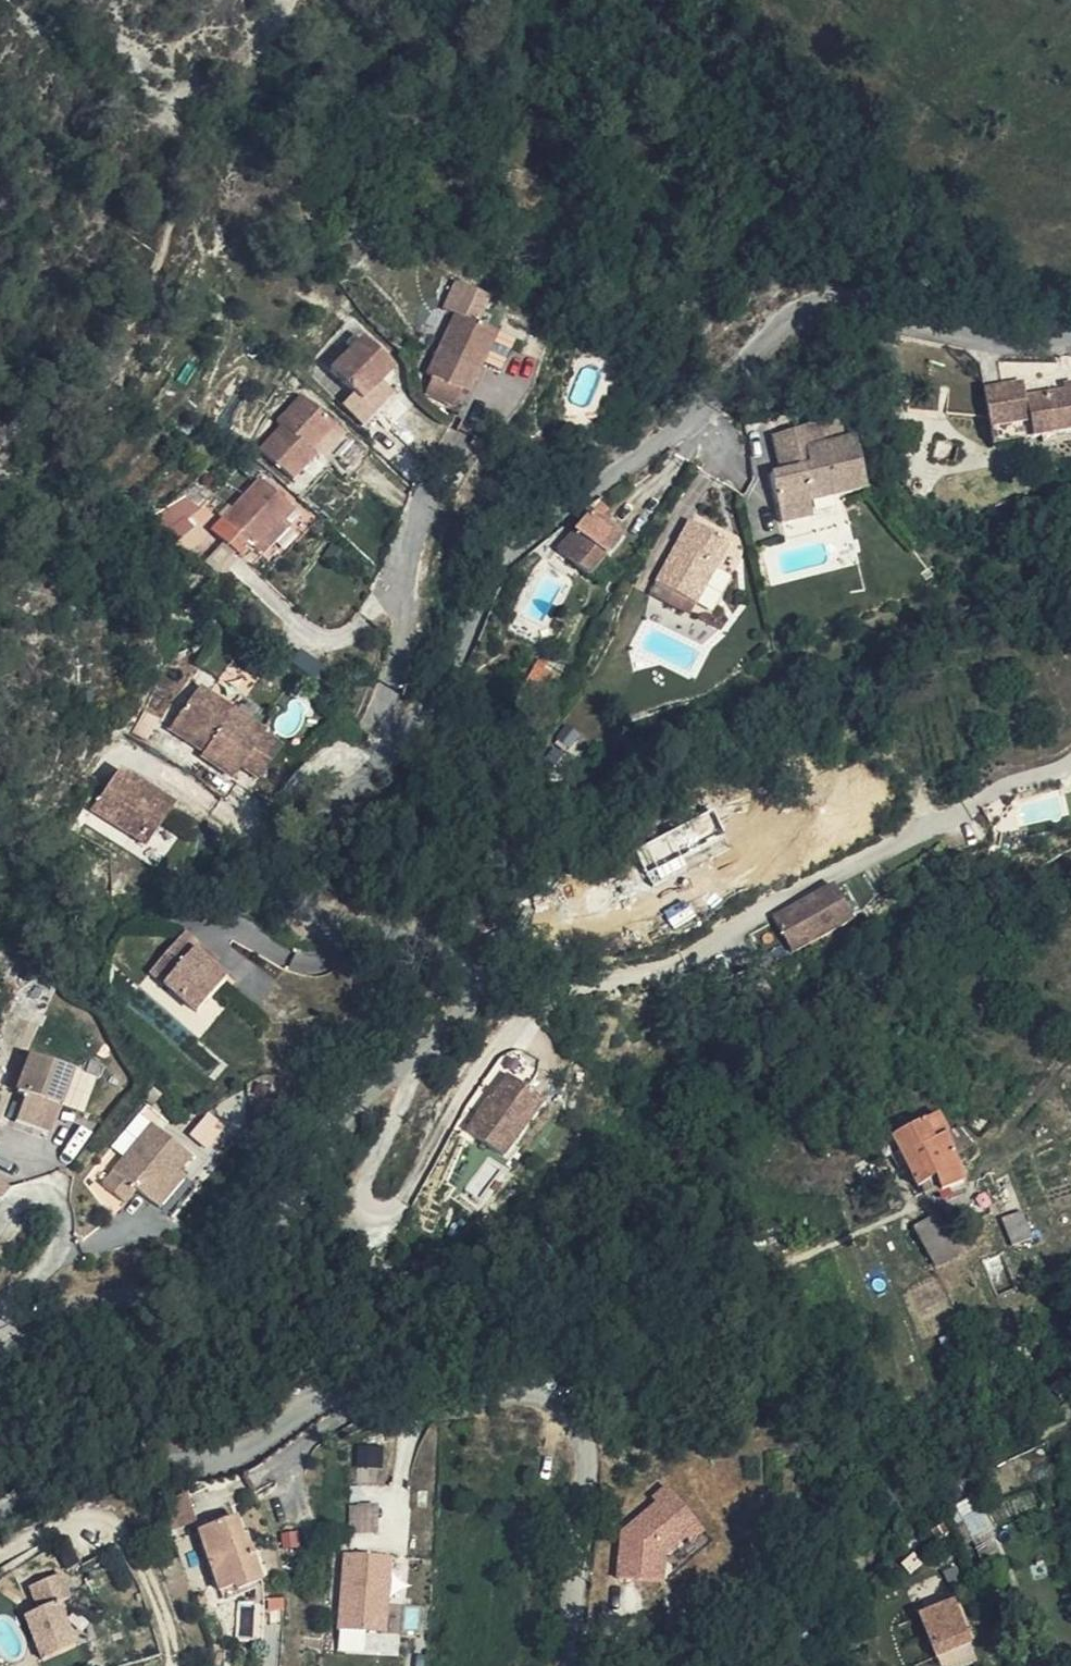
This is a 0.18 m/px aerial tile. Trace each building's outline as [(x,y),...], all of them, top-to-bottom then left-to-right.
[(479,319),(447,385),(453,387),(443,406),(473,419),(481,401),(486,403),(505,363),(517,338),(479,319)] [(529,344),(517,338),(505,363),(517,369),(529,344)] [(412,377),(379,346),(347,381),(375,407),(365,418),(387,439),(398,427),(382,413),(412,377)] [(1070,447),(1070,405),(1042,413),(1038,399),(1003,409),(1015,463),(1070,447)] [(355,434),(322,405),(300,429),(307,436),(286,459),(316,487),(338,465),(331,457),(338,451),(355,434)] [(791,436),(796,455),(815,450),(820,467),(802,473),(790,476),(803,521),(832,514),(828,501),(885,485),(871,435),(840,443),(839,438),(846,436),(841,419),(834,421),(791,436)] [(382,461),(355,434),(338,451),(365,479),(382,461)] [(796,455),(802,473),(820,467),(815,450),(796,455)] [(286,488),(239,538),(266,566),(277,555),(282,559),(316,519),(286,488)] [(221,498),(191,512),(199,529),(228,514),(221,498)] [(610,516),(595,535),(611,546),(627,526),(618,519),(626,509),(613,499),(605,510),(610,516)] [(722,562),(741,538),(712,517),(671,575),(684,584),(677,594),(697,609),(705,599),(708,601),(731,569),(722,562)] [(611,546),(595,535),(581,552),(612,575),(640,535),(627,526),(611,546)] [(748,544),(741,538),(722,562),(731,569),(748,544)] [(684,584),(671,575),(664,585),(677,594),(684,584)] [(214,681),(189,716),(224,741),(219,747),(217,750),(248,772),(257,760),(274,773),(296,742),(275,727),(277,725),(214,681)] [(189,716),(185,723),(219,747),(224,741),(189,716)] [(109,803),(163,841),(190,800),(136,763),(109,803)] [(774,915),(794,950),(855,916),(835,881),(774,915)] [(154,967),(201,1009),(230,977),(217,965),(221,961),(188,930),(154,967)] [(20,1116),(51,1129),(76,1069),(35,1054),(20,1089),(29,1093),(20,1116)] [(512,1071),(470,1124),(506,1153),(549,1101),(512,1071)] [(209,1114),(193,1134),(208,1146),(224,1125),(209,1114)] [(946,1154),(970,1142),(960,1116),(918,1143),(941,1188),(958,1182),(949,1161),(946,1154)] [(155,1199),(180,1170),(194,1152),(155,1120),(106,1181),(129,1200),(141,1188),(155,1199)] [(972,1148),(970,1142),(946,1154),(949,1161),(972,1148)] [(972,1148),(949,1161),(958,1182),(961,1195),(985,1184),(972,1148)] [(188,1177),(180,1170),(155,1199),(163,1205),(188,1177)] [(1034,1234),(1024,1210),(1006,1217),(1016,1242),(1034,1234)] [(941,1263),(962,1250),(940,1213),(918,1226),(941,1263)] [(624,1530),(620,1574),(665,1579),(668,1552),(700,1527),(668,1487),(660,1494),(664,1499),(624,1530)] [(199,1519),(191,1492),(170,1499),(178,1525),(199,1519)] [(973,1510),(960,1519),(966,1528),(978,1519),(973,1510)] [(235,1514),(216,1520),(221,1534),(205,1539),(223,1589),(237,1584),(239,1587),(265,1579),(251,1536),(244,1538),(235,1514)] [(216,1520),(200,1526),(205,1539),(221,1534),(216,1520)] [(395,1554),(348,1551),(346,1590),(348,1590),(347,1602),(344,1602),(342,1627),(389,1630),(395,1554)] [(80,1646),(68,1597),(72,1596),(66,1574),(32,1583),(39,1610),(28,1613),(39,1657),(80,1646)] [(956,1598),(921,1612),(937,1655),(972,1641),(956,1598)]
